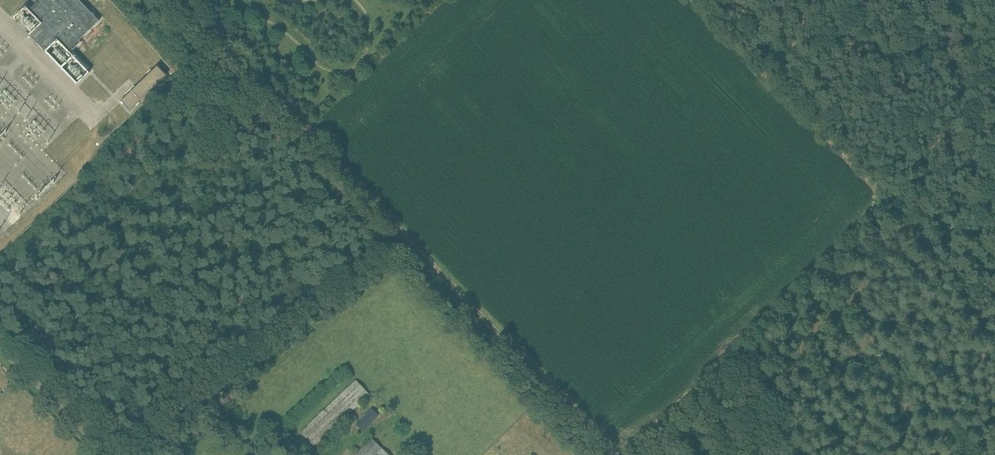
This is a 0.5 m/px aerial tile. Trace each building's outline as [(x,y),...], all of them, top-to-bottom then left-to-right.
[(33,10),(30,13),(25,7),(13,19),(77,85),(89,73),(67,51),(70,49),(72,51),(80,42),(79,41),(99,21),(78,0),(43,0),(41,2),(39,0),(31,8),(33,10)] [(129,110),(129,111),(166,75),(165,75),(157,67),(157,66),(120,101),(121,102),(121,101),(129,110)] [(370,394),(356,379),(300,432),(314,446),(370,394)] [(378,415),(371,408),(355,424),(362,431),(378,415)] [(371,438),(354,454),(388,454),(371,438)]
